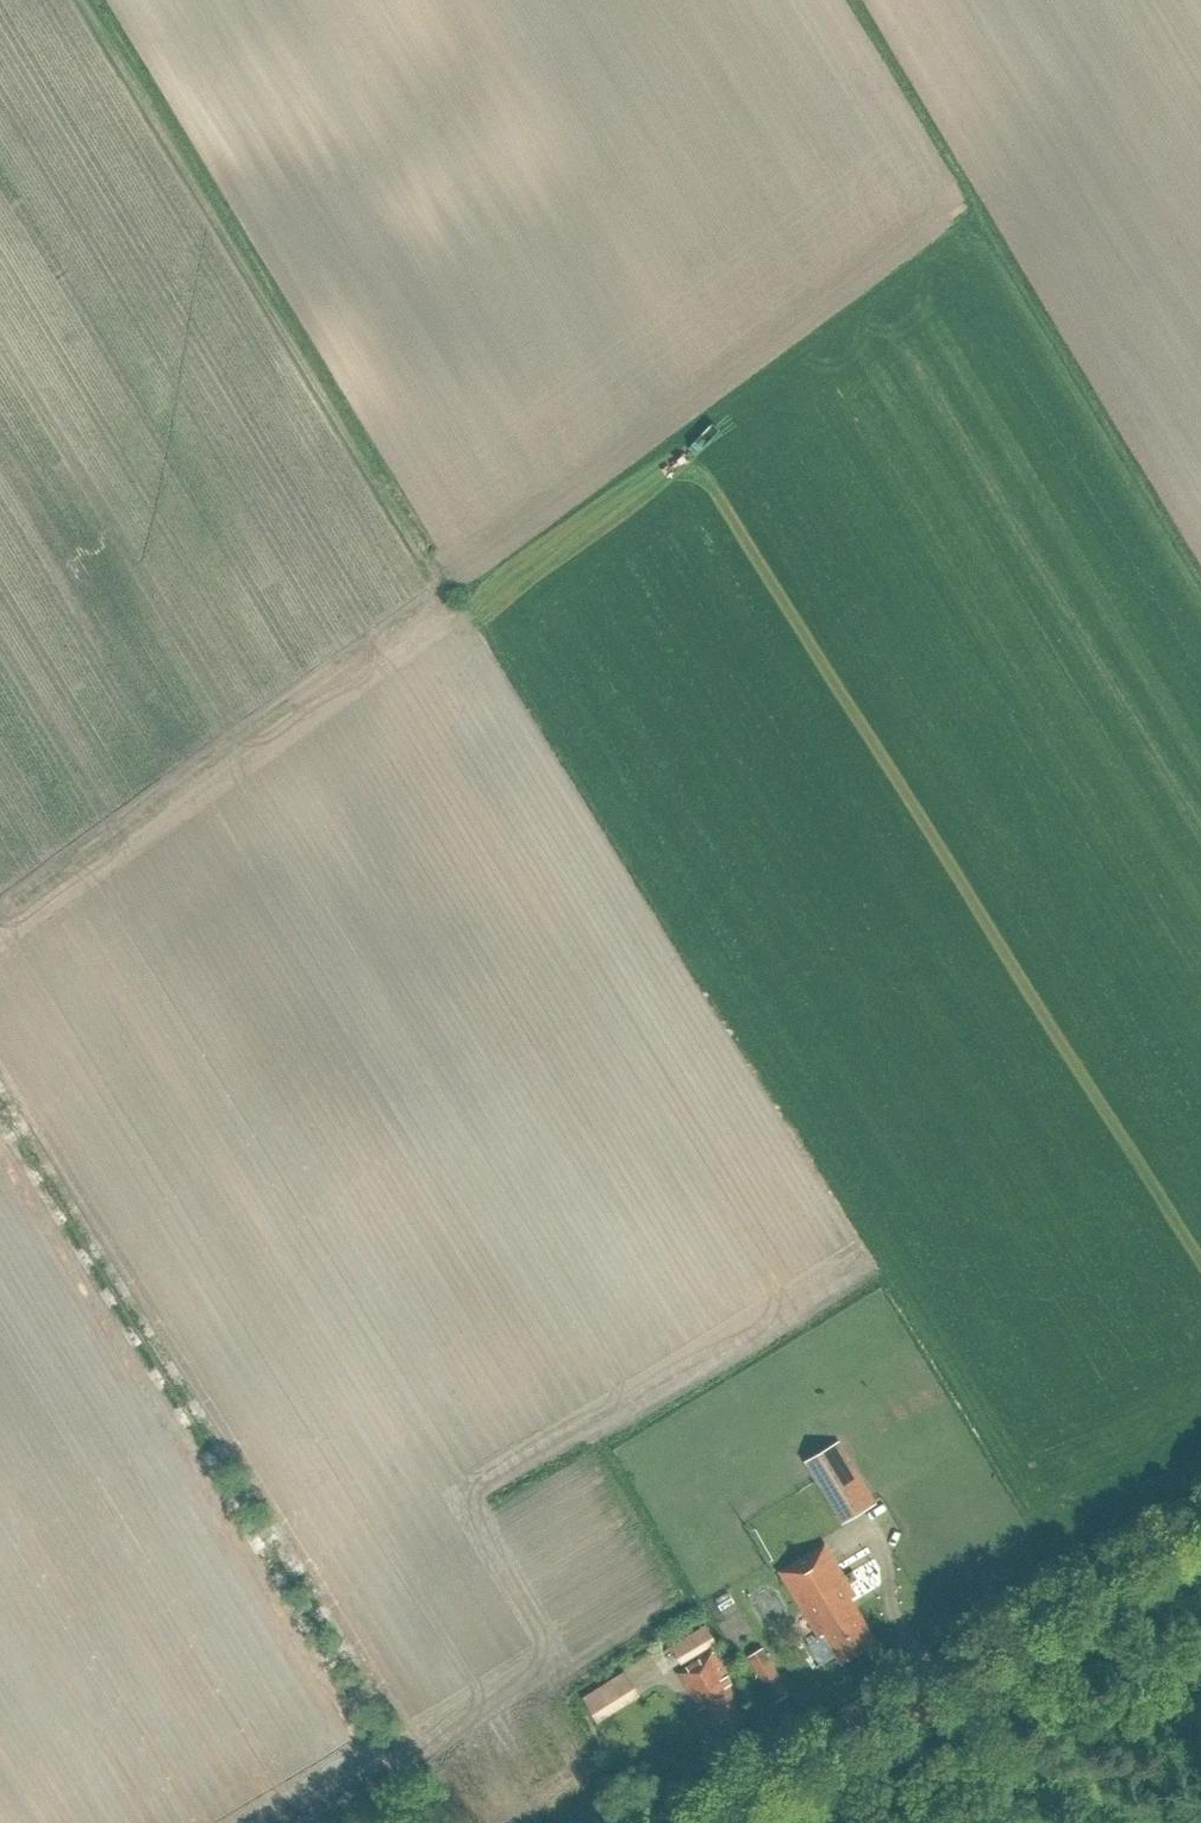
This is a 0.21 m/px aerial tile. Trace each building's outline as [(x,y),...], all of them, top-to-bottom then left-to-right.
[(802,1460),(840,1523),(875,1502),(838,1439),(802,1460)] [(780,1574),(820,1635),(840,1667),(880,1641),(853,1599),(860,1595),(827,1544),(780,1574)] [(672,1649),(683,1666),(717,1645),(706,1627),(672,1649)] [(762,1647),(747,1656),(773,1702),(789,1693),(762,1647)] [(722,1661),(720,1663),(714,1653),(677,1676),(698,1712),(702,1709),(718,1737),(755,1714),(722,1661)] [(625,1674),(622,1676),(585,1700),(600,1724),(641,1699),(625,1674)]
